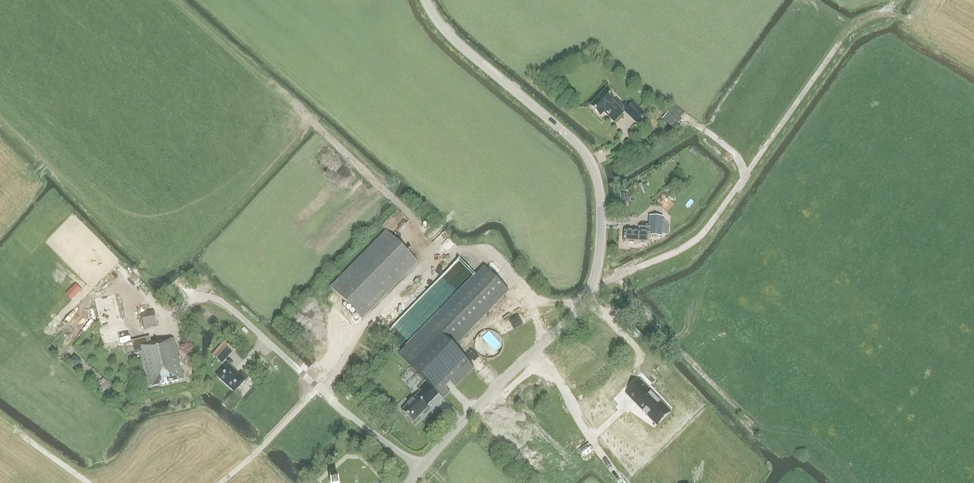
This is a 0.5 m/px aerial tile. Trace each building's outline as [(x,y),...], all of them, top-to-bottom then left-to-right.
[(623,113),(613,103),(615,101),(605,91),(590,107),(600,116),(604,112),(614,122),(623,113)] [(636,122),(645,113),(634,102),(625,111),(636,122)] [(673,129),(679,123),(669,112),(663,119),(673,129)] [(662,143),(667,138),(663,133),(657,137),(662,143)] [(650,236),(661,237),(663,216),(651,216),(650,228),(639,227),(638,232),(625,231),(624,244),(647,246),(650,244),(650,236)] [(362,319),(418,262),(387,231),(331,288),(362,319)] [(453,347),(508,291),(485,269),(403,353),(400,356),(426,382),(418,389),(421,392),(417,397),(416,397),(402,412),(413,423),(428,408),(427,406),(433,400),(439,394),(443,399),(450,392),(445,387),(450,381),(455,387),(474,368),(453,347)] [(454,269),(424,303),(434,313),(465,279),(454,269)] [(176,291),(184,298),(187,295),(179,288),(176,291)] [(117,294),(93,300),(104,343),(127,337),(117,294)] [(144,328),(157,325),(154,310),(141,313),(144,328)] [(400,356),(403,353),(372,322),(369,326),(400,356)] [(627,328),(638,338),(642,335),(631,325),(627,328)] [(151,342),(150,338),(132,342),(135,354),(140,353),(148,388),(184,380),(185,378),(184,374),(182,373),(174,339),(164,341),(164,339),(151,342)] [(224,342),(212,355),(221,363),(233,350),(224,342)] [(76,353),(70,363),(78,369),(85,359),(76,353)] [(239,375),(227,365),(217,377),(234,393),(245,381),(248,378),(242,372),(239,375)] [(641,381),(627,393),(656,424),(663,417),(660,413),(666,408),(641,381)]
